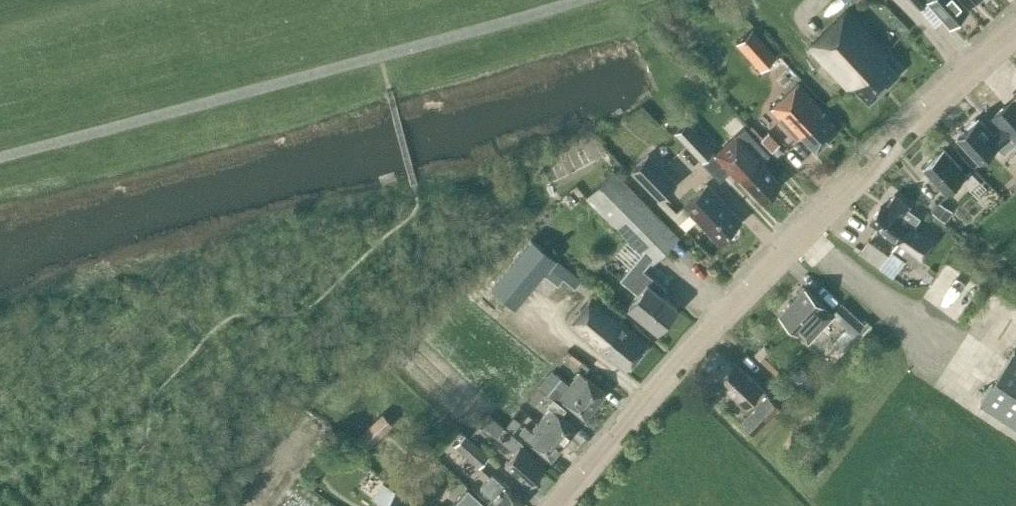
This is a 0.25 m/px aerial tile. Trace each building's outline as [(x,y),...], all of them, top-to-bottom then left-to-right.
[(919,8),(927,1),(949,25),(967,9),(959,0),(913,0),(919,8)] [(848,89),(852,84),(868,101),(897,73),(882,57),(886,53),(847,10),(808,46),(782,18),(765,34),(798,69),(815,53),(824,63),(816,71),(833,90),(842,82),(848,89)] [(761,68),(776,54),(752,27),(737,41),(761,68)] [(821,114),(824,111),(797,83),(770,108),(797,137),(800,134),(815,150),(836,131),(821,114)] [(993,115),(1003,126),(994,134),(979,118),(977,119),(975,117),(967,125),(969,127),(958,137),(981,162),(998,146),(1005,153),(1015,144),(1015,94),(993,115)] [(675,131),(702,161),(714,150),(686,121),(675,131)] [(721,180),(732,170),(739,176),(761,201),(780,183),(760,162),(769,154),(744,127),(705,163),(721,180)] [(771,150),(779,143),(767,131),(760,138),(771,150)] [(924,168),(948,193),(962,180),(971,189),(980,180),(971,170),(967,174),(944,149),(935,157),(932,157),(927,162),(927,165),(924,168)] [(677,182),(648,152),(630,170),(659,200),(677,182)] [(628,305),(641,316),(657,329),(676,306),(661,293),(665,287),(643,269),(649,260),(651,262),(677,235),(613,170),(586,196),(641,252),(619,278),(637,293),(628,305)] [(706,183),(683,205),(718,241),(741,220),(706,183)] [(922,259),(937,236),(920,224),(923,220),(907,207),(909,205),(894,194),(884,209),(880,207),(880,206),(869,221),(897,241),(892,249),(905,259),(916,267),(922,259)] [(950,211),(939,203),(932,213),(943,221),(950,211)] [(491,286),(515,306),(554,258),(530,239),(491,286)] [(859,253),(879,267),(888,254),(868,239),(859,253)] [(892,276),(905,259),(892,249),(888,254),(879,267),(892,276)] [(563,279),(574,289),(581,280),(557,260),(545,275),(557,285),(563,279)] [(824,306),(804,287),(778,314),(798,333),(807,341),(832,315),(824,306)] [(600,347),(625,368),(646,342),(621,321),(623,319),(591,294),(567,323),(599,349),(600,347)] [(863,323),(841,303),(832,313),(846,326),(854,334),(863,323)] [(1015,349),(982,400),(1015,422),(1015,350),(1015,349)] [(740,421),(753,434),(780,406),(767,394),(733,361),(716,379),(744,405),(749,400),(755,405),(740,421)] [(551,369),(539,385),(556,400),(559,397),(584,418),(605,393),(579,371),(569,384),(560,376),(551,369)] [(528,400),(534,405),(545,393),(539,388),(528,400)] [(549,408),(538,422),(563,443),(576,428),(560,415),(565,408),(553,398),(547,405),(549,408)] [(358,437),(369,448),(394,424),(383,412),(358,437)] [(496,436),(503,426),(488,414),(480,423),(496,436)] [(511,433),(520,422),(513,416),(503,426),(511,433)] [(550,459),(563,443),(538,422),(531,430),(524,425),(518,432),(532,443),(550,459)] [(496,436),(514,451),(504,463),(529,485),(544,467),(520,446),(522,443),(511,433),(503,426),(496,436)] [(458,446),(481,468),(491,457),(467,435),(458,446)] [(487,502),(491,505),(519,505),(523,501),(491,474),(480,486),(492,496),(487,502)] [(398,492),(388,505),(418,505),(398,492)] [(487,502),(485,504),(474,494),(463,505),(491,505),(487,502)]
